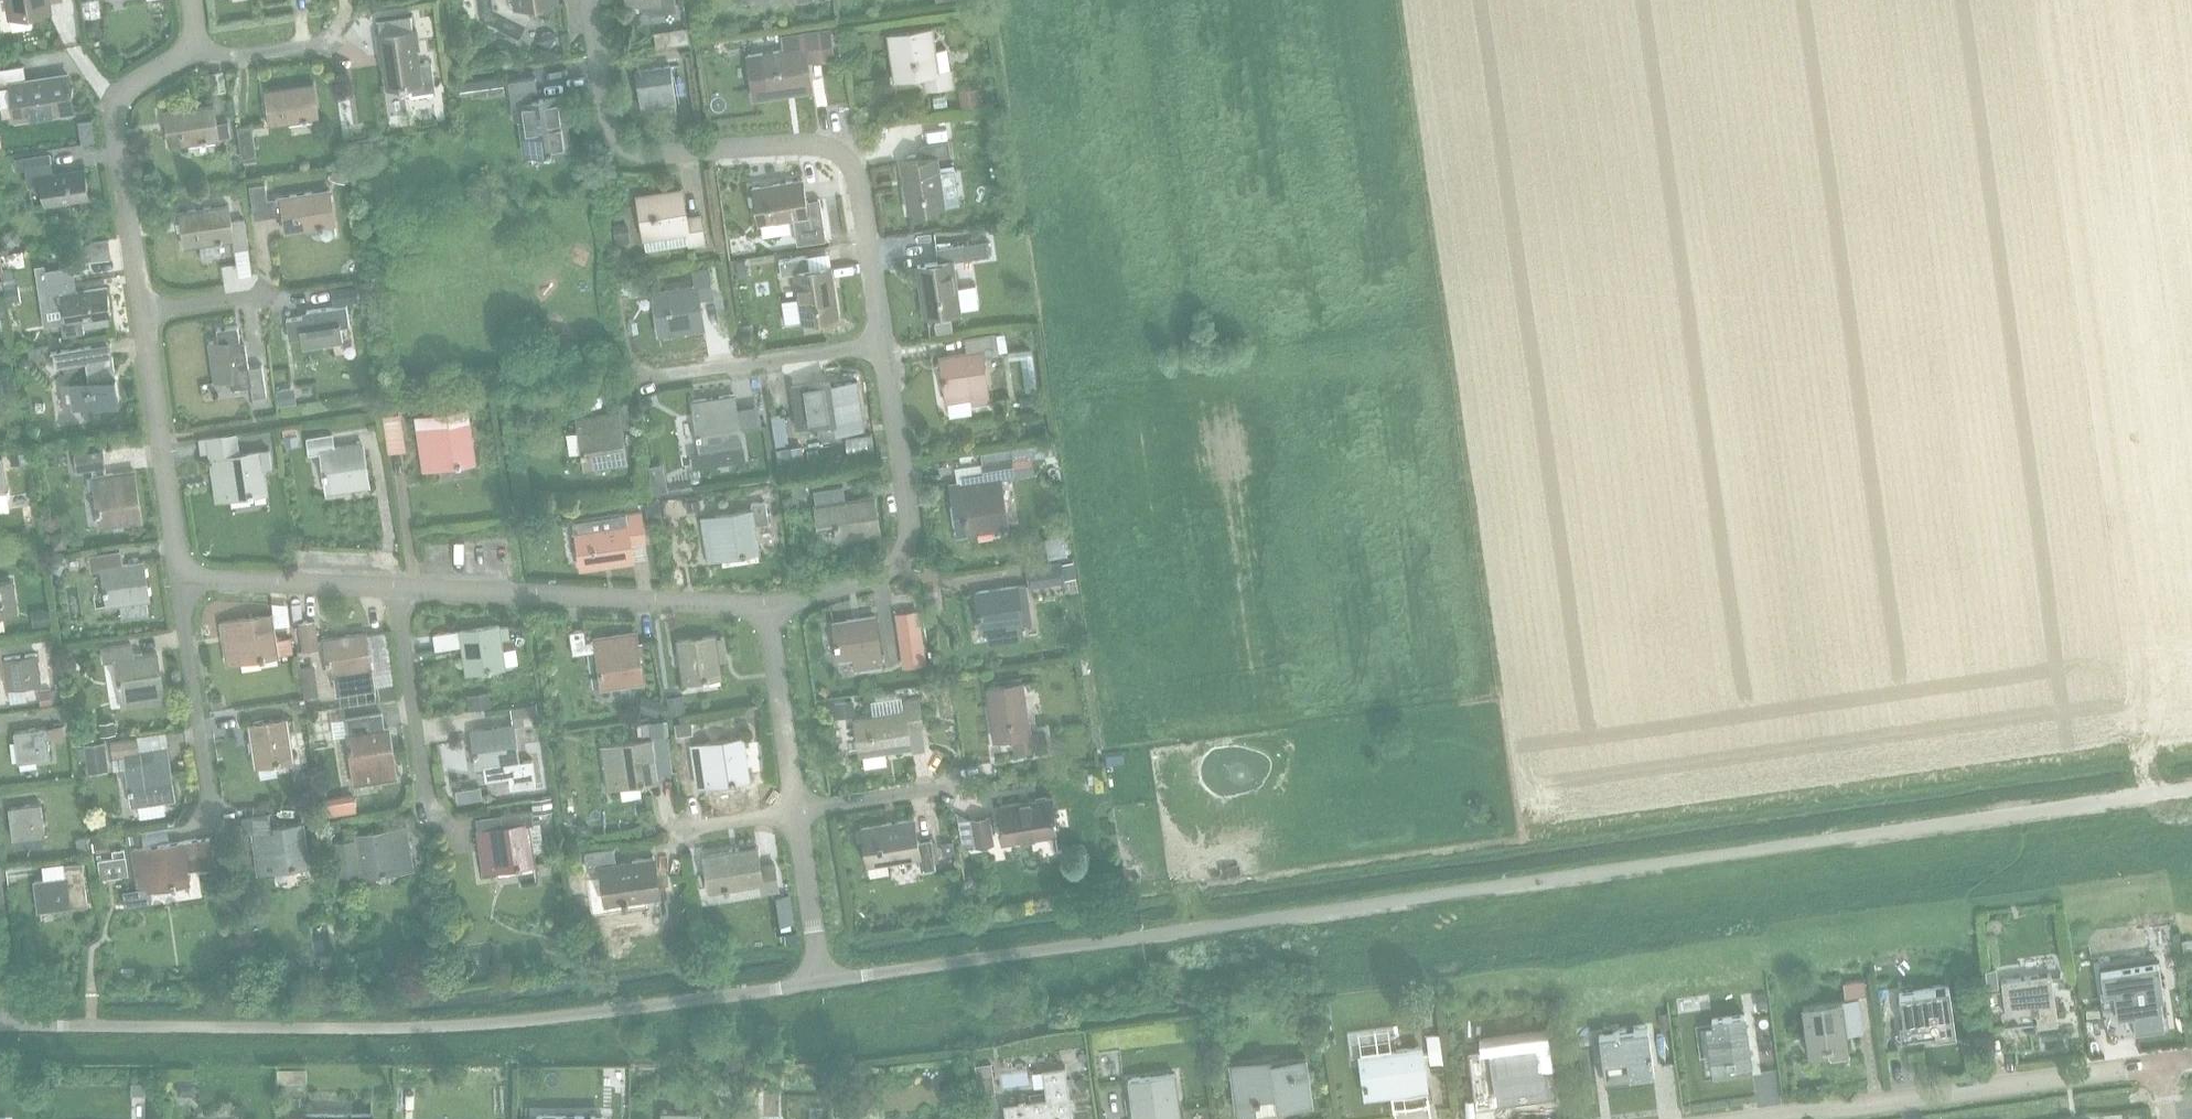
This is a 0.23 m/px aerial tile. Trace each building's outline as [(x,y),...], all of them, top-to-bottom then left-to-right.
[(9,12),(48,6),(47,0),(7,0),(9,12)] [(385,4),(387,18),(419,14),(418,0),(416,0),(385,4)] [(514,9),(558,3),(558,0),(508,0),(510,10),(514,9)] [(628,7),(640,5),(650,14),(676,10),(675,0),(627,0),(628,7)] [(410,18),(377,23),(377,24),(379,36),(386,87),(407,84),(409,97),(435,94),(430,62),(417,64),(412,31),(410,18)] [(683,39),(681,22),(668,24),(668,29),(654,31),(655,42),(683,39)] [(932,28),(888,34),(895,80),(925,76),(926,89),(954,85),(951,69),(938,70),(932,28)] [(805,47),(748,55),(755,97),(811,89),(807,60),(821,58),(817,31),(803,33),(805,47)] [(545,35),(541,46),(552,51),(557,40),(545,35)] [(718,47),(704,49),(705,60),(719,58),(718,47)] [(678,49),(648,51),(649,64),(679,62),(678,49)] [(0,68),(0,88),(10,86),(15,119),(72,110),(67,74),(25,81),(23,64),(0,68)] [(670,66),(638,71),(644,109),(676,103),(670,66)] [(226,90),(223,69),(208,72),(212,92),(226,90)] [(536,76),(508,80),(511,105),(519,104),(523,132),(531,131),(534,152),(569,147),(562,96),(539,99),(536,76)] [(457,94),(476,92),(474,79),(455,81),(457,94)] [(314,82),(265,90),(270,125),(319,117),(314,82)] [(959,89),(961,106),(980,103),(977,87),(959,89)] [(219,139),(214,104),(165,111),(170,146),(219,139)] [(255,155),(251,124),(237,126),(241,157),(255,155)] [(902,161),(909,211),(944,206),(937,156),(952,154),(950,140),(922,144),(924,158),(902,161)] [(52,172),(50,160),(49,152),(14,158),(16,169),(24,168),(27,185),(41,183),(44,203),(87,196),(83,167),(52,172)] [(347,172),(332,168),(330,178),(345,182),(347,172)] [(804,180),(754,187),(759,223),(807,215),(809,229),(824,227),(820,199),(807,200),(804,180)] [(265,183),(249,185),(254,218),(270,216),(267,198),(265,183)] [(329,188),(267,198),(270,216),(282,214),(285,231),(335,224),(329,188)] [(685,188),(639,195),(645,239),(690,232),(692,246),(707,243),(702,215),(689,217),(685,188)] [(234,249),(247,247),(243,218),(231,220),(229,203),(179,210),(185,246),(233,239),(234,249)] [(175,213),(157,215),(162,260),(180,258),(175,213)] [(612,224),(615,244),(630,242),(628,222),(612,224)] [(22,237),(12,227),(7,231),(5,229),(0,234),(0,237),(0,238),(0,239),(10,249),(22,237)] [(731,250),(742,248),(740,238),(729,239),(731,250)] [(952,262),(972,259),(970,244),(935,249),(937,263),(916,266),(924,316),(978,308),(975,288),(956,291),(952,262)] [(6,301),(20,299),(18,285),(13,286),(8,251),(0,253),(0,260),(6,301)] [(779,261),(782,275),(795,273),(802,321),(839,316),(831,266),(810,269),(808,256),(779,261)] [(736,275),(748,273),(746,259),(733,261),(736,275)] [(697,284),(653,291),(659,334),(704,328),(700,299),(714,297),(710,269),(695,272),(697,284)] [(84,331),(82,318),(110,314),(106,286),(75,291),(73,277),(46,281),(49,304),(64,302),(66,315),(60,316),(62,335),(84,331)] [(355,286),(331,289),(333,304),(357,300),(355,286)] [(349,326),(346,305),(306,311),(307,316),(286,319),(289,340),(301,338),(302,347),(343,341),(341,327),(349,326)] [(987,311),(989,323),(999,321),(998,310),(987,311)] [(946,319),(934,321),(936,333),(948,331),(946,319)] [(268,404),(266,395),(262,364),(249,366),(246,346),(241,347),(237,325),(216,328),(218,340),(208,341),(214,382),(229,380),(231,389),(250,386),(253,406),(268,404)] [(981,356),(1007,352),(1004,333),(964,338),(966,352),(939,356),(946,403),(972,400),(973,403),(988,401),(981,356)] [(41,346),(27,348),(29,357),(42,354),(41,346)] [(91,346),(50,352),(51,354),(53,353),(55,367),(86,363),(85,359),(84,348),(91,347),(91,346)] [(111,355),(86,359),(84,348),(85,359),(86,363),(88,379),(69,382),(73,408),(92,405),(93,409),(119,405),(111,355)] [(1032,355),(1020,357),(1025,389),(1036,388),(1032,355)] [(24,356),(18,361),(20,368),(27,371),(33,366),(31,358),(24,356)] [(0,378),(0,398),(1,400),(15,397),(10,375),(0,378)] [(829,380),(791,385),(797,426),(834,421),(835,432),(863,428),(856,380),(830,384),(829,380)] [(294,386),(276,389),(278,405),(296,403),(294,386)] [(744,459),(741,444),(733,394),(692,401),(700,451),(690,453),(692,467),(717,463),(744,459)] [(626,462),(620,428),(634,426),(631,404),(617,406),(618,412),(577,419),(585,469),(626,462)] [(381,411),(388,452),(406,449),(400,412),(398,412),(397,408),(381,411)] [(468,421),(418,428),(424,470),(474,462),(468,421)] [(282,428),(284,444),(299,442),(296,426),(282,428)] [(362,446),(335,450),(332,433),(306,437),(309,454),(321,452),(326,490),(368,484),(362,446)] [(779,447),(782,469),(805,466),(801,444),(779,447)] [(267,493),(263,468),(272,467),(269,448),(261,449),(261,452),(211,459),(216,500),(267,493)] [(1011,448),(982,453),(983,464),(1013,459),(1011,448)] [(102,451),(75,455),(77,470),(91,468),(100,527),(141,521),(134,471),(106,475),(102,451)] [(26,461),(24,452),(12,454),(14,463),(26,461)] [(1032,456),(1013,459),(1015,475),(1034,472),(1032,456)] [(9,510),(1,459),(0,459),(0,511),(9,510)] [(958,483),(966,533),(1007,527),(1000,478),(1015,475),(1013,459),(983,464),(982,464),(984,479),(958,483)] [(662,464),(648,466),(652,493),(666,491),(662,464)] [(805,483),(791,485),(792,495),(807,493),(805,483)] [(844,500),(842,485),(813,490),(815,504),(814,504),(817,526),(835,523),(838,540),(878,534),(873,496),(844,500)] [(686,511),(701,509),(699,499),(698,499),(697,494),(685,495),(686,500),(684,500),(686,511)] [(645,506),(648,523),(663,521),(660,504),(659,504),(658,499),(645,501),(646,506),(645,506)] [(758,551),(754,525),(768,522),(765,501),(751,503),(752,510),(701,518),(707,559),(758,551)] [(579,521),(581,533),(575,534),(580,568),(632,561),(630,543),(644,541),(640,513),(624,516),(624,515),(579,521)] [(48,515),(42,519),(43,526),(50,529),(56,525),(55,518),(48,515)] [(63,534),(50,536),(52,549),(65,547),(63,534)] [(1048,535),(1043,556),(1056,559),(1061,538),(1048,535)] [(26,563),(27,553),(15,552),(15,563),(26,563)] [(147,615),(145,600),(148,600),(143,562),(121,565),(119,552),(89,556),(91,569),(102,568),(108,606),(120,604),(121,618),(147,615)] [(60,574),(66,561),(52,555),(47,568),(60,574)] [(1069,561),(1059,563),(1062,579),(1071,578),(1074,577),(1072,561),(1069,561)] [(1029,584),(1062,579),(1059,563),(1026,568),(1029,584)] [(0,582),(0,613),(15,611),(10,581),(0,582)] [(1016,586),(974,592),(980,630),(987,629),(988,642),(1022,637),(1020,624),(1032,622),(1026,584),(1016,586)] [(280,609),(294,606),(291,592),(277,594),(280,609)] [(51,624),(49,607),(31,610),(33,626),(51,624)] [(916,610),(897,613),(900,637),(917,635),(920,634),(916,610)] [(290,638),(275,640),(271,614),(221,622),(227,663),(277,656),(292,654),(290,638)] [(874,615),(833,622),(839,660),(853,657),(855,671),(882,667),(874,615)] [(365,632),(324,638),(316,639),(314,620),(299,622),(303,650),(326,646),(330,676),(334,675),(336,694),(373,689),(370,670),(365,632)] [(508,626),(498,627),(498,625),(433,635),(435,649),(462,645),(466,672),(504,666),(500,639),(510,637),(508,626)] [(635,632),(585,639),(584,628),(569,630),(572,654),(596,650),(601,688),(643,682),(635,632)] [(715,636),(677,641),(683,682),(721,677),(715,636)] [(122,709),(138,707),(164,703),(156,653),(132,657),(130,644),(102,648),(104,662),(115,660),(122,709)] [(27,699),(25,686),(40,683),(35,653),(3,657),(10,702),(27,699)] [(60,688),(60,672),(43,672),(43,688),(60,688)] [(895,673),(883,675),(884,687),(897,685),(895,673)] [(377,683),(379,699),(393,697),(391,681),(377,683)] [(1031,733),(1023,683),(986,688),(994,740),(1014,737),(1016,750),(1043,746),(1041,732),(1031,733)] [(53,703),(50,688),(38,690),(40,705),(53,703)] [(333,693),(316,694),(317,720),(346,719),(346,703),(333,703),(333,693)] [(221,695),(210,697),(213,709),(224,707),(221,695)] [(873,717),(854,719),(860,756),(909,748),(906,729),(921,726),(917,699),(872,706),(873,717)] [(477,700),(462,702),(463,710),(478,708),(477,700)] [(852,700),(833,703),(835,717),(854,715),(852,700)] [(520,770),(513,725),(539,721),(536,703),(510,707),(512,725),(472,731),(478,769),(490,767),(491,777),(507,775),(509,788),(546,783),(543,767),(534,768),(534,767),(520,770)] [(43,727),(13,732),(17,763),(49,759),(47,746),(65,744),(61,714),(41,717),(43,727)] [(674,719),(677,739),(689,737),(686,717),(674,719)] [(293,761),(287,719),(248,725),(255,766),(293,761)] [(657,781),(656,774),(672,772),(667,732),(668,732),(667,720),(641,723),(642,734),(651,733),(651,735),(650,735),(651,740),(601,747),(606,788),(657,781)] [(111,722),(99,724),(101,738),(113,736),(111,722)] [(395,778),(388,728),(347,734),(354,784),(395,778)] [(115,769),(127,767),(132,804),(173,799),(166,749),(138,753),(135,738),(111,741),(115,769)] [(748,745),(743,746),(742,738),(692,745),(697,787),(747,780),(744,753),(749,752),(748,745)] [(103,743),(83,745),(87,773),(107,770),(103,743)] [(312,769),(295,770),(297,788),(314,786),(312,769)] [(468,788),(456,790),(458,803),(470,801),(468,788)] [(299,795),(279,797),(281,808),(300,806),(299,795)] [(1051,797),(998,805),(1001,821),(998,821),(1002,841),(1054,833),(1051,816),(1054,816),(1051,797)] [(552,799),(531,803),(533,817),(554,814),(552,799)] [(37,849),(35,835),(45,834),(40,804),(9,808),(15,852),(37,849)] [(338,807),(322,810),(324,820),(340,817),(338,807)] [(531,810),(476,818),(484,871),(534,864),(528,824),(533,823),(531,810)] [(302,824),(271,828),(269,813),(241,817),(243,833),(252,831),(258,872),(308,865),(302,824)] [(988,817),(971,819),(975,845),(992,842),(988,817)] [(342,818),(324,821),(326,831),(343,828),(342,818)] [(888,872),(886,861),(918,856),(921,871),(935,868),(931,840),(917,842),(913,818),(886,822),(887,824),(862,828),(870,875),(888,872)] [(585,822),(578,823),(579,834),(591,832),(590,826),(585,822)] [(360,872),(361,877),(412,869),(406,828),(355,835),(355,839),(334,842),(338,875),(360,872)] [(111,849),(109,835),(97,837),(100,851),(111,849)] [(132,835),(124,836),(125,845),(133,844),(132,835)] [(83,837),(73,838),(76,853),(86,851),(83,837)] [(152,902),(150,888),(189,883),(187,870),(214,866),(210,838),(133,849),(138,887),(123,890),(125,906),(152,902)] [(952,841),(940,843),(942,854),(954,853),(952,841)] [(727,853),(701,857),(708,892),(758,883),(760,893),(778,890),(773,863),(759,866),(756,846),(727,852),(727,853)] [(113,859),(97,861),(100,880),(128,876),(124,849),(111,851),(113,859)] [(614,849),(584,854),(587,869),(601,867),(606,899),(622,896),(622,901),(659,896),(653,858),(616,863),(614,849)] [(71,859),(73,872),(87,870),(85,857),(71,859)] [(1239,864),(1219,866),(1220,876),(1240,873),(1239,864)] [(65,876),(34,881),(36,911),(39,926),(73,921),(69,904),(65,876)] [(794,932),(784,934),(786,943),(795,942),(798,941),(796,932),(794,932)] [(2190,939),(2182,940),(2183,950),(2191,949),(2190,939)] [(2101,969),(2106,1003),(2116,1002),(2117,1013),(2132,1011),(2135,1027),(2163,1023),(2159,996),(2162,995),(2157,961),(2101,969)] [(331,965),(318,968),(320,980),(333,977),(331,965)] [(1984,969),(1985,982),(1994,981),(1992,968),(1984,969)] [(2050,972),(2001,979),(2005,1013),(2035,1009),(2037,1022),(2057,1019),(2050,972)] [(1864,978),(1843,981),(1845,996),(1866,993),(1864,978)] [(1949,986),(1899,993),(1903,1026),(1933,1022),(1935,1036),(1955,1033),(1949,986)] [(1764,992),(1754,993),(1756,1005),(1765,1004),(1764,992)] [(1842,1001),(1802,1006),(1808,1052),(1830,1049),(1830,1052),(1848,1049),(1846,1034),(1863,1031),(1859,998),(1842,1001)] [(1658,1012),(1660,1027),(1670,1025),(1668,1011),(1658,1012)] [(1706,1030),(1711,1066),(1751,1060),(1744,1014),(1712,1019),(1713,1029),(1706,1030)] [(1753,1015),(1755,1028),(1768,1026),(1766,1014),(1753,1015)] [(1296,1028),(1286,1032),(1287,1041),(1295,1041),(1296,1028)] [(1599,1034),(1604,1076),(1653,1069),(1647,1028),(1599,1034)] [(1426,1034),(1430,1063),(1441,1062),(1439,1052),(1441,1052),(1439,1032),(1426,1034)] [(1221,1048),(1237,1047),(1236,1033),(1219,1035),(1221,1048)] [(1472,1079),(1493,1076),(1495,1092),(1508,1090),(1509,1094),(1539,1090),(1547,1080),(1545,1068),(1543,1068),(1539,1041),(1489,1048),(1489,1049),(1468,1052),(1472,1079)] [(1976,1042),(1963,1043),(1966,1066),(1979,1064),(1976,1042)] [(1421,1046),(1360,1054),(1365,1096),(1426,1087),(1421,1046)] [(1090,1049),(1092,1069),(1102,1068),(1100,1048),(1090,1049)] [(1305,1057),(1231,1067),(1237,1113),(1279,1108),(1278,1100),(1310,1096),(1305,1057)] [(1004,1104),(1006,1118),(1066,1118),(1065,1113),(1071,1112),(1065,1066),(1042,1069),(1046,1098),(1025,1101),(1025,1098),(1019,1099),(1019,1101),(1004,1104)] [(981,1094),(999,1091),(995,1075),(990,1076),(989,1069),(976,1072),(981,1094)] [(746,1084),(765,1085),(766,1072),(746,1072),(746,1084)] [(1133,1118),(1180,1118),(1174,1073),(1128,1079),(1133,1118)] [(189,1078),(164,1079),(167,1101),(189,1101),(189,1078)] [(145,1083),(132,1083),(132,1093),(145,1093),(145,1083)] [(416,1111),(416,1088),(399,1088),(399,1111),(416,1111)]
